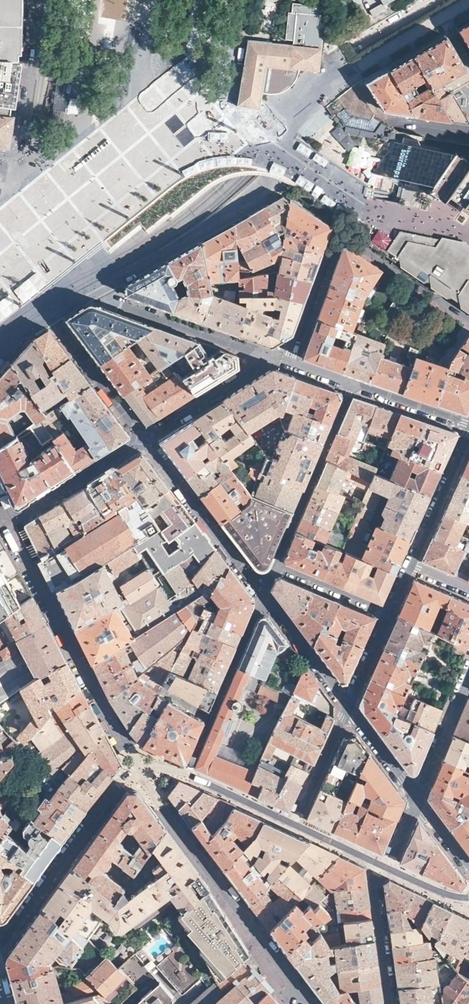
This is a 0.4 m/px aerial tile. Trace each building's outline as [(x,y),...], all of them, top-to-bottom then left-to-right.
[(19,59),(19,52),(22,52),(22,29),(23,1),(23,0),(0,0),(0,58),(19,59)] [(265,15),(272,16),(273,5),(265,5),(265,15)] [(266,18),(264,31),(275,32),(277,20),(266,18)] [(459,29),(468,44),(468,23),(459,29)] [(426,78),(430,84),(449,120),(457,121),(468,123),(468,55),(454,32),(414,55),(426,78)] [(285,44),(248,41),(237,104),(236,105),(249,107),(258,109),(260,99),(261,92),(267,66),(290,69),(290,67),(293,45),(285,44)] [(389,69),(402,92),(426,78),(414,55),(389,69)] [(23,59),(19,59),(0,58),(0,113),(14,114),(15,108),(17,95),(19,81),(23,59)] [(389,69),(365,83),(369,88),(383,110),(392,111),(415,115),(405,98),(402,92),(389,69)] [(48,110),(62,112),(67,78),(54,76),(48,110)] [(324,103),(323,104),(332,114),(345,107),(351,115),(364,118),(370,120),(373,117),(375,115),(369,106),(360,93),(354,84),(342,94),(324,103)] [(421,116),(449,120),(430,84),(405,98),(415,115),(421,116)] [(372,133),(379,124),(370,120),(364,118),(351,115),(345,107),(332,114),(341,126),(372,133)] [(9,147),(9,146),(9,145),(11,133),(14,114),(0,113),(0,146),(9,147)] [(468,163),(468,160),(456,151),(422,144),(404,141),(378,171),(370,180),(433,195),(425,206),(439,209),(445,200),(448,195),(468,163)] [(448,195),(465,206),(467,202),(468,203),(468,163),(448,195)] [(284,225),(288,201),(282,196),(273,201),(265,205),(269,214),(267,215),(277,234),(284,231),(284,225)] [(288,199),(288,201),(284,225),(288,227),(288,232),(284,231),(282,242),(282,243),(321,252),(325,240),(330,225),(289,198),(288,199)] [(273,260),(280,257),(282,243),(282,242),(277,234),(267,215),(269,214),(265,205),(255,211),(248,215),(256,229),(262,226),(267,235),(261,238),(273,260)] [(261,238),(256,229),(248,215),(240,219),(234,223),(236,243),(243,256),(237,259),(238,278),(251,276),(249,270),(273,260),(261,238)] [(238,278),(237,259),(236,243),(234,223),(215,233),(202,241),(210,282),(236,278),(238,278)] [(372,251),(385,256),(392,239),(379,234),(372,251)] [(436,246),(408,240),(393,260),(409,271),(415,275),(419,278),(426,283),(430,280),(432,287),(439,292),(447,297),(452,295),(462,301),(462,307),(468,312),(468,256),(436,246)] [(212,288),(210,282),(202,241),(181,254),(169,260),(166,262),(176,278),(181,276),(186,284),(187,293),(188,298),(212,296),(213,295),(212,288)] [(316,265),(321,252),(282,243),(280,257),(278,272),(311,280),(316,265)] [(344,246),(342,248),(336,265),(336,266),(329,285),(364,297),(379,275),(381,271),(347,247),(344,246)] [(177,280),(176,278),(166,262),(141,276),(124,286),(125,296),(149,304),(156,306),(171,312),(177,296),(171,285),(173,284),(175,283),(176,282),(176,281),(177,281),(177,280)] [(278,272),(275,272),(273,290),(273,295),(303,302),(307,290),(311,280),(278,272)] [(267,273),(251,276),(238,278),(236,278),(237,285),(242,285),(242,288),(237,288),(238,295),(265,295),(265,290),(267,273)] [(364,297),(369,300),(384,278),(379,275),(364,297)] [(316,319),(355,333),(357,327),(353,326),(364,297),(329,285),(322,305),(316,319)] [(386,312),(396,318),(415,294),(404,286),(386,312)] [(201,322),(212,296),(188,298),(187,293),(184,294),(177,296),(171,312),(185,317),(201,322)] [(246,310),(246,306),(238,303),(213,295),(212,296),(201,322),(221,329),(239,335),(243,324),(241,323),(246,310)] [(271,347),(285,338),(265,330),(270,316),(261,313),(262,308),(272,308),(273,295),(265,295),(238,295),(239,300),(245,300),(246,306),(246,310),(241,323),(243,324),(239,335),(255,341),(271,347)] [(265,330),(285,338),(288,336),(291,334),(303,302),(273,295),(272,308),(278,308),(278,317),(270,316),(265,330)] [(353,326),(357,327),(358,327),(369,300),(364,297),(353,326)] [(87,305),(85,306),(82,307),(77,311),(65,319),(83,343),(99,363),(128,343),(131,341),(127,338),(130,335),(136,337),(153,326),(134,319),(126,316),(98,307),(91,305),(89,305),(87,305)] [(341,372),(355,333),(316,319),(308,342),(302,358),(321,365),(322,365),(341,372)] [(167,363),(171,360),(199,341),(174,333),(153,326),(136,337),(159,368),(167,363)] [(354,376),(369,382),(380,352),(385,339),(386,337),(380,335),(378,341),(360,334),(363,329),(358,327),(357,327),(355,333),(341,372),(354,376)] [(457,349),(460,345),(468,332),(468,330),(465,327),(462,332),(459,335),(458,337),(453,346),(457,349)] [(39,336),(33,340),(52,371),(69,358),(59,345),(48,330),(39,336)] [(460,345),(467,351),(468,352),(468,332),(460,345)] [(385,339),(380,352),(383,353),(385,354),(390,341),(385,339)] [(52,371),(33,340),(19,355),(11,364),(44,415),(69,398),(52,371)] [(199,341),(171,360),(178,370),(195,395),(204,389),(217,381),(239,367),(237,354),(217,347),(199,341)] [(111,380),(122,394),(134,386),(130,380),(134,377),(138,383),(150,374),(128,343),(99,363),(111,380)] [(418,399),(436,405),(446,374),(448,368),(447,368),(449,360),(457,349),(453,346),(451,344),(436,364),(414,357),(413,359),(412,364),(401,393),(418,399)] [(409,357),(413,359),(414,357),(416,351),(408,347),(405,356),(409,357)] [(464,375),(468,377),(468,352),(467,351),(466,354),(457,349),(449,360),(447,368),(448,368),(454,371),(458,363),(460,364),(459,366),(460,367),(458,372),(464,375)] [(380,352),(369,382),(385,387),(401,393),(412,364),(409,363),(408,367),(381,357),(383,353),(380,352)] [(52,371),(69,398),(90,384),(81,373),(69,358),(52,371)] [(148,424),(195,395),(178,370),(173,374),(167,363),(159,368),(167,378),(146,393),(143,389),(155,381),(150,374),(138,383),(134,386),(122,394),(134,410),(146,425),(148,424)] [(14,436),(6,422),(9,417),(21,409),(26,409),(35,422),(41,418),(44,415),(11,364),(0,376),(0,446),(14,436)] [(279,419),(283,408),(295,376),(285,373),(273,368),(260,377),(248,384),(221,401),(254,439),(266,454),(262,464),(259,472),(302,488),(305,480),(312,465),(322,442),(287,428),(287,429),(286,430),(282,429),(279,419)] [(436,405),(449,410),(465,416),(468,407),(468,377),(464,375),(462,379),(446,374),(436,405)] [(295,376),(283,408),(290,411),(295,410),(307,415),(309,410),(307,409),(309,404),(311,405),(319,384),(309,381),(295,376)] [(90,384),(69,398),(44,415),(41,418),(53,437),(63,431),(75,450),(90,440),(92,443),(90,444),(98,456),(106,451),(112,447),(130,436),(108,408),(90,384)] [(309,410),(307,415),(329,424),(333,415),(341,396),(338,390),(328,387),(319,384),(311,405),(314,407),(312,412),(309,410)] [(347,408),(337,432),(354,439),(361,423),(367,426),(376,404),(365,400),(353,395),(347,408)] [(254,439),(221,401),(206,411),(192,419),(217,453),(224,462),(229,459),(254,439)] [(387,408),(376,404),(367,426),(361,442),(363,442),(367,444),(369,438),(374,440),(376,433),(379,434),(376,440),(381,442),(379,448),(383,450),(386,445),(400,412),(387,408)] [(327,430),(329,424),(307,415),(295,410),(290,411),(285,427),(287,429),(287,428),(322,442),(327,430)] [(414,417),(400,412),(386,445),(391,447),(388,454),(397,457),(406,461),(408,457),(411,451),(413,445),(423,420),(414,417)] [(0,446),(0,479),(2,482),(9,498),(13,504),(14,505),(15,506),(18,506),(23,504),(38,494),(54,484),(60,480),(75,471),(56,442),(27,461),(23,453),(25,451),(18,438),(31,430),(41,445),(53,437),(41,418),(35,422),(14,436),(0,446)] [(173,431),(158,440),(172,459),(185,477),(204,462),(200,457),(205,453),(209,459),(217,453),(192,419),(173,431)] [(441,427),(423,420),(413,445),(417,447),(415,453),(411,451),(408,457),(419,461),(421,454),(424,455),(423,457),(426,458),(424,463),(441,470),(448,453),(457,432),(441,427)] [(63,431),(53,437),(56,442),(75,471),(81,467),(85,464),(89,462),(98,456),(90,444),(92,443),(90,440),(75,450),(63,431)] [(354,439),(337,432),(332,444),(325,461),(347,470),(346,472),(370,481),(374,473),(376,467),(348,456),(351,448),(354,439)] [(369,438),(367,444),(373,446),(379,448),(381,442),(376,440),(374,440),(369,438)] [(361,442),(354,439),(351,448),(355,449),(361,447),(363,442),(361,442)] [(369,457),(379,461),(382,453),(372,449),(369,457)] [(124,462),(117,467),(136,497),(141,506),(169,488),(153,467),(141,452),(124,462)] [(224,462),(217,453),(209,459),(204,462),(185,477),(192,487),(199,495),(231,471),(237,466),(229,459),(224,462)] [(461,473),(468,477),(468,455),(468,458),(461,473)] [(248,465),(258,473),(259,472),(262,464),(254,457),(248,465)] [(419,461),(408,457),(406,461),(397,457),(388,479),(429,495),(435,483),(441,470),(424,463),(419,461)] [(347,470),(325,461),(319,475),(315,485),(336,494),(340,485),(348,489),(344,498),(360,504),(370,481),(346,472),(347,470)] [(136,497),(117,467),(99,478),(87,486),(105,516),(136,497)] [(246,474),(255,482),(258,475),(250,468),(246,474)] [(247,503),(250,495),(236,477),(231,471),(199,495),(209,509),(220,523),(247,503)] [(255,482),(250,495),(292,511),(297,499),(302,488),(259,472),(258,473),(258,475),(255,482)] [(370,481),(360,504),(353,519),(347,535),(344,542),(340,550),(344,552),(355,556),(361,558),(366,548),(357,544),(366,524),(364,520),(368,520),(371,513),(369,509),(373,508),(380,492),(389,495),(381,513),(384,517),(380,526),(410,539),(420,517),(429,495),(388,479),(374,473),(370,481)] [(444,512),(466,521),(468,522),(468,477),(461,473),(453,492),(444,512)] [(311,493),(308,500),(337,512),(343,497),(336,494),(315,485),(311,493)] [(105,516),(87,486),(73,494),(64,501),(82,530),(105,516)] [(183,506),(169,488),(141,506),(157,530),(164,542),(195,522),(183,506)] [(247,503),(220,523),(230,535),(231,535),(238,545),(246,555),(245,556),(246,558),(251,564),(252,567),(255,568),(259,569),(261,570),(264,569),(266,568),(268,567),(270,564),(274,555),(273,554),(276,548),(278,543),(292,511),(250,495),(247,503)] [(141,506),(136,497),(105,516),(82,530),(39,556),(48,573),(56,589),(109,558),(157,530),(141,506)] [(304,510),(301,516),(330,528),(337,512),(308,500),(304,510)] [(31,541),(39,556),(82,530),(64,501),(53,507),(43,514),(25,524),(24,527),(31,541)] [(433,536),(467,551),(468,547),(468,540),(459,536),(466,521),(444,512),(438,525),(433,536)] [(330,528),(301,516),(299,523),(295,532),(313,539),(322,543),(333,548),(340,550),(344,542),(327,534),(330,528)] [(138,635),(203,593),(191,577),(215,549),(204,534),(195,522),(164,542),(157,530),(109,558),(114,567),(118,565),(123,575),(122,576),(126,584),(121,588),(130,602),(122,607),(138,635)] [(366,548),(361,558),(371,563),(376,565),(395,573),(403,555),(410,539),(380,526),(374,528),(366,548)] [(347,535),(330,528),(327,534),(344,542),(347,535)] [(288,548),(283,558),(286,563),(306,571),(321,577),(333,548),(322,543),(319,549),(310,545),(313,539),(295,532),(288,548)] [(422,561),(438,568),(466,580),(468,573),(468,551),(467,551),(433,536),(422,561)] [(32,596),(18,571),(16,567),(0,538),(0,619),(32,596)] [(340,550),(333,548),(321,577),(334,583),(342,587),(355,556),(344,552),(340,560),(337,558),(340,550)] [(209,600),(212,594),(222,575),(224,577),(227,572),(229,567),(223,558),(215,549),(191,577),(203,593),(209,600)] [(361,558),(355,556),(342,587),(364,596),(382,603),(389,586),(395,573),(376,565),(372,575),(367,573),(371,563),(361,558)] [(64,606),(75,627),(114,607),(121,604),(122,607),(130,602),(121,588),(126,584),(122,576),(123,575),(118,565),(114,567),(109,558),(56,589),(64,606)] [(222,575),(212,594),(220,606),(217,612),(205,607),(201,615),(241,632),(247,620),(252,607),(253,604),(253,602),(253,601),(252,599),(251,596),(250,593),(243,584),(229,567),(227,572),(224,577),(222,575)] [(282,602),(293,617),(303,609),(312,590),(293,583),(285,579),(277,576),(275,577),(273,581),(270,588),(272,589),(282,602)] [(404,601),(398,615),(428,629),(439,605),(444,608),(450,595),(430,586),(414,579),(404,601)] [(303,609),(293,617),(302,630),(312,643),(318,629),(326,632),(326,630),(339,601),(326,596),(312,590),(303,609)] [(194,629),(201,615),(205,607),(209,600),(203,593),(138,635),(133,639),(118,649),(92,663),(100,678),(109,698),(186,644),(194,629)] [(450,595),(444,608),(448,609),(436,635),(455,643),(468,649),(468,646),(468,602),(464,600),(450,595)] [(32,596),(0,619),(0,626),(10,644),(47,624),(40,611),(32,596)] [(339,601),(326,630),(336,634),(340,626),(344,628),(341,636),(363,645),(369,632),(375,617),(375,616),(359,609),(339,601)] [(114,607),(133,639),(138,635),(122,607),(121,604),(114,607)] [(133,639),(114,607),(75,627),(82,644),(92,663),(118,649),(133,639)] [(241,632),(201,615),(194,629),(235,647),(238,640),(241,632)] [(390,633),(384,647),(419,662),(424,652),(418,649),(422,640),(428,643),(432,633),(433,631),(428,629),(398,615),(390,633)] [(249,640),(237,667),(253,673),(266,679),(276,652),(287,644),(272,624),(268,619),(267,617),(265,616),(264,616),(262,616),(261,616),(259,617),(258,618),(256,621),(249,640)] [(10,644),(0,651),(0,702),(21,688),(34,679),(38,676),(57,666),(66,661),(57,643),(47,624),(10,644)] [(10,644),(0,626),(0,651),(10,644)] [(232,655),(235,647),(194,629),(186,644),(185,646),(229,663),(232,655)] [(318,629),(312,643),(327,662),(342,682),(347,681),(363,645),(341,636),(338,642),(334,640),(336,634),(326,630),(326,632),(318,629)] [(468,649),(455,643),(451,652),(464,657),(468,649)] [(120,714),(130,729),(144,709),(150,712),(159,696),(165,685),(171,672),(185,646),(186,644),(109,698),(111,701),(117,710),(120,714)] [(217,691),(223,676),(229,663),(185,646),(171,672),(217,691)] [(376,664),(369,679),(405,694),(410,696),(414,687),(409,686),(410,682),(404,680),(408,671),(414,674),(419,662),(384,647),(376,664)] [(74,675),(66,661),(57,666),(38,676),(34,679),(21,688),(36,718),(18,738),(24,744),(27,740),(32,735),(51,712),(54,709),(82,690),(74,675)] [(301,674),(294,691),(308,698),(317,682),(312,677),(304,666),(301,674)] [(224,780),(247,791),(252,780),(261,761),(254,758),(249,770),(217,755),(222,743),(226,734),(227,734),(234,719),(233,718),(237,709),(238,710),(243,708),(244,704),(242,700),(240,700),(253,673),(237,667),(221,705),(215,718),(195,767),(224,780)] [(171,672),(165,685),(168,687),(176,691),(180,694),(188,698),(203,706),(209,710),(213,701),(217,691),(171,672)] [(251,689),(256,692),(261,681),(256,678),(251,689)] [(405,694),(369,679),(364,690),(361,698),(359,701),(359,704),(359,706),(360,707),(361,709),(363,712),(371,722),(381,736),(396,714),(405,694)] [(292,695),(264,684),(259,694),(288,705),(291,697),(292,695)] [(84,693),(82,690),(54,709),(51,712),(32,735),(42,750),(62,736),(70,732),(64,720),(89,704),(84,693)] [(139,742),(144,745),(168,701),(163,698),(159,696),(150,712),(144,709),(130,729),(134,735),(135,736),(139,742)] [(412,697),(410,696),(409,697),(412,698),(404,717),(409,720),(413,722),(434,731),(438,722),(442,711),(412,697)] [(288,705),(278,725),(321,746),(330,726),(334,717),(327,713),(320,728),(291,713),(297,700),(291,697),(288,705)] [(453,735),(468,741),(468,700),(467,699),(459,720),(453,735)] [(196,743),(198,737),(182,731),(189,713),(186,712),(171,703),(168,701),(144,745),(163,754),(167,756),(182,763),(188,760),(189,759),(196,743)] [(50,775),(58,787),(84,757),(106,732),(98,718),(91,703),(89,704),(64,720),(70,732),(81,752),(77,754),(75,751),(73,752),(62,736),(42,750),(36,754),(43,765),(57,757),(64,767),(50,775)] [(198,718),(189,713),(182,731),(198,737),(200,731),(204,722),(198,718)] [(404,717),(396,714),(381,736),(391,750),(396,756),(408,771),(409,773),(410,774),(412,774),(413,774),(415,773),(416,773),(418,770),(434,731),(413,722),(411,725),(408,724),(409,720),(404,717)] [(321,746),(278,725),(270,741),(277,745),(296,754),(314,763),(321,746)] [(106,732),(84,757),(114,776),(123,765),(115,749),(106,732)] [(339,749),(321,788),(334,795),(337,788),(350,794),(357,779),(360,772),(369,753),(355,735),(344,737),(339,749)] [(442,761),(468,772),(468,741),(453,735),(446,751),(442,761)] [(24,744),(21,748),(19,752),(24,755),(31,746),(27,740),(24,744)] [(19,752),(21,748),(14,741),(3,750),(1,744),(0,744),(0,775),(19,752)] [(277,745),(270,741),(263,756),(267,759),(271,758),(277,745)] [(254,758),(222,743),(217,755),(249,770),(254,758)] [(383,772),(369,753),(360,772),(366,775),(363,781),(357,779),(350,794),(348,797),(359,802),(363,792),(370,796),(371,799),(368,806),(369,807),(396,819),(399,813),(402,805),(403,801),(403,799),(402,797),(400,794),(383,772)] [(84,757),(58,787),(86,809),(100,792),(114,776),(84,757)] [(289,775),(302,783),(308,772),(291,764),(287,773),(261,760),(261,761),(252,780),(263,784),(280,791),(289,775)] [(431,788),(466,802),(468,794),(468,772),(442,761),(437,774),(431,788)] [(86,809),(58,787),(50,775),(45,768),(32,786),(45,797),(38,806),(41,809),(33,820),(63,841),(72,829),(86,809)] [(289,775),(280,791),(273,803),(282,807),(289,810),(296,795),(302,783),(289,775)] [(252,780),(247,791),(252,793),(258,796),(266,799),(273,803),(280,791),(263,784),(252,780)] [(168,795),(178,808),(186,800),(189,804),(204,791),(191,786),(180,781),(168,795)] [(321,825),(333,831),(347,801),(334,795),(321,788),(313,806),(307,818),(321,825)] [(450,828),(468,812),(468,804),(466,802),(431,788),(429,791),(428,794),(427,797),(427,798),(428,799),(441,815),(450,828)] [(2,814),(1,812),(18,798),(11,790),(0,802),(0,815),(2,814)] [(153,812),(137,790),(127,790),(99,829),(71,867),(115,900),(125,886),(102,870),(104,866),(107,866),(111,862),(110,860),(113,856),(124,864),(123,865),(134,873),(166,829),(153,812)] [(186,800),(178,808),(184,816),(191,825),(202,817),(219,798),(211,794),(204,791),(189,804),(186,800)] [(347,801),(333,831),(344,836),(353,840),(369,807),(368,806),(359,802),(348,797),(347,801)] [(219,798),(202,817),(213,831),(226,821),(235,807),(236,806),(227,802),(219,798)] [(17,802),(2,814),(12,824),(18,829),(28,815),(17,802)] [(202,817),(191,825),(207,846),(208,847),(224,868),(233,862),(231,859),(239,852),(231,841),(236,837),(245,848),(265,821),(251,814),(235,807),(226,821),(213,831),(202,817)] [(396,819),(369,807),(353,840),(361,844),(367,847),(382,853),(396,819)] [(450,828),(460,841),(464,847),(468,854),(468,812),(450,828)] [(0,815),(0,838),(5,832),(12,824),(2,814),(0,815)] [(33,820),(31,819),(24,828),(25,831),(30,835),(29,837),(29,838),(29,840),(30,841),(32,843),(27,849),(5,832),(0,838),(0,855),(34,880),(46,863),(63,841),(33,820)] [(411,868),(422,872),(436,842),(427,829),(419,820),(409,841),(400,862),(411,868)] [(265,821),(245,848),(271,881),(277,874),(310,841),(300,837),(287,831),(265,821)] [(115,900),(71,867),(62,880),(59,883),(43,905),(82,945),(104,914),(106,916),(107,917),(108,917),(117,929),(122,930),(131,922),(166,891),(171,896),(183,911),(209,889),(209,887),(206,883),(189,859),(186,856),(166,829),(134,873),(125,886),(115,900)] [(310,841),(277,874),(305,896),(348,857),(325,848),(310,841)] [(450,861),(436,842),(422,872),(438,880),(460,890),(463,886),(466,882),(450,861)] [(233,862),(224,868),(238,886),(249,901),(258,895),(263,889),(269,883),(271,881),(245,848),(239,852),(231,859),(233,862)] [(0,855),(0,917),(2,917),(4,917),(6,915),(8,914),(10,912),(14,907),(20,898),(34,880),(0,855)] [(348,857),(305,896),(303,898),(307,901),(313,907),(319,902),(323,898),(332,890),(335,890),(367,885),(365,876),(364,868),(352,860),(348,857)] [(275,904),(263,889),(258,895),(249,901),(259,914),(269,928),(297,902),(303,898),(305,896),(277,874),(271,881),(269,883),(283,896),(275,904)] [(406,907),(414,892),(403,886),(390,879),(384,883),(385,896),(388,910),(401,908),(406,907)] [(368,896),(367,885),(335,890),(336,901),(338,912),(344,911),(370,908),(368,896)] [(225,913),(209,889),(183,911),(133,954),(173,996),(178,1002),(208,975),(244,944),(225,913)] [(332,890),(323,898),(328,904),(336,901),(335,890),(332,890)] [(166,891),(131,922),(135,927),(171,896),(166,891)] [(406,907),(401,908),(408,915),(415,921),(420,926),(433,902),(423,897),(414,892),(406,907)] [(307,901),(303,898),(297,902),(301,906),(307,901)] [(301,906),(297,902),(269,928),(277,938),(286,951),(307,932),(304,928),(313,921),(315,925),(329,914),(319,902),(313,907),(307,901),(301,906)] [(433,902),(420,926),(422,928),(427,935),(430,928),(440,932),(451,910),(443,906),(433,902)] [(37,913),(31,921),(59,949),(69,959),(70,960),(71,960),(82,945),(43,905),(37,913)] [(370,911),(370,908),(344,911),(345,921),(371,917),(370,911)] [(401,908),(388,910),(389,918),(390,930),(420,926),(415,921),(411,923),(406,916),(408,915),(401,908)] [(434,943),(442,953),(445,949),(450,951),(445,957),(449,962),(455,969),(461,958),(463,953),(468,942),(468,919),(465,917),(451,910),(440,932),(434,943)] [(373,930),(371,917),(345,921),(344,921),(347,944),(374,940),(373,930)] [(8,969),(11,978),(52,965),(50,961),(59,949),(31,921),(24,931),(20,937),(11,948),(8,952),(7,956),(6,958),(6,962),(8,969)] [(307,932),(315,925),(313,921),(304,928),(307,932)] [(338,922),(318,930),(330,947),(341,945),(338,922)] [(315,925),(307,932),(286,951),(295,963),(306,954),(333,951),(330,947),(318,930),(315,925)] [(422,928),(420,926),(390,930),(392,937),(393,945),(422,941),(420,928),(422,928)] [(341,945),(330,947),(333,951),(306,954),(295,963),(310,981),(325,1001),(340,990),(328,973),(331,969),(338,968),(377,963),(376,951),(374,940),(347,944),(341,945)] [(422,941),(393,945),(394,953),(395,962),(429,956),(426,940),(422,941)] [(208,975),(215,983),(249,952),(244,944),(208,975)] [(249,952),(215,983),(191,1003),(264,1003),(257,996),(266,988),(267,989),(271,986),(264,975),(262,972),(249,952)] [(468,961),(468,955),(463,953),(461,958),(468,961)] [(133,954),(117,968),(124,975),(136,987),(123,1000),(127,1003),(163,1003),(164,1003),(165,1003),(166,1003),(167,1003),(169,1003),(170,1003),(171,1002),(172,1000),(172,998),(173,996),(133,954)] [(112,987),(124,975),(117,968),(104,955),(86,974),(87,976),(103,992),(108,997),(108,998),(115,990),(112,987)] [(429,956),(395,962),(395,966),(396,973),(436,966),(434,955),(429,956)] [(455,969),(449,962),(444,963),(451,973),(455,969)] [(358,988),(381,985),(379,974),(377,963),(338,968),(340,990),(346,990),(358,988)] [(11,978),(17,999),(18,1003),(61,1003),(63,1003),(62,998),(53,965),(52,965),(11,978)] [(436,966),(396,973),(397,980),(398,988),(439,983),(436,966)] [(468,995),(468,982),(458,972),(450,983),(449,982),(448,982),(447,983),(445,983),(444,984),(444,986),(444,987),(445,988),(446,989),(441,995),(442,1003),(463,1003),(468,995)] [(76,994),(78,999),(103,992),(87,976),(66,989),(67,990),(70,996),(76,994)] [(398,988),(401,1003),(442,1003),(441,995),(441,981),(439,983),(398,988)] [(382,991),(381,985),(358,988),(358,990),(360,1003),(383,1001),(382,991)] [(264,1003),(268,1003),(274,998),(270,993),(267,989),(266,988),(257,996),(264,1003)] [(340,990),(325,1001),(327,1003),(356,1003),(352,998),(346,990),(340,990)] [(112,1001),(108,998),(108,997),(103,992),(78,999),(63,1003),(61,1003),(104,1003),(112,1001)] [(70,996),(62,998),(63,1003),(78,999),(76,994),(70,996)]
